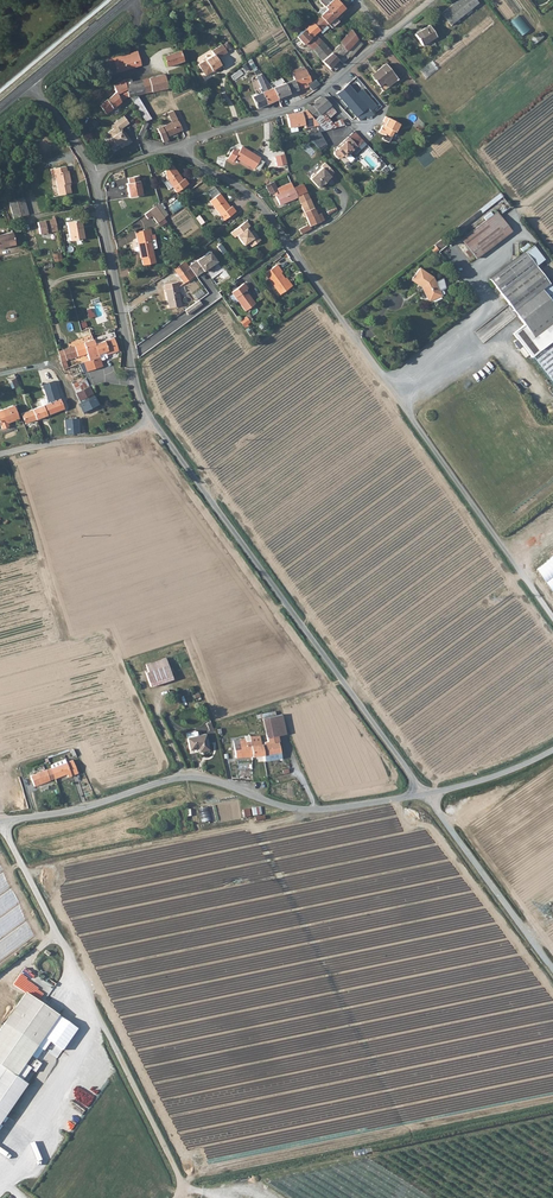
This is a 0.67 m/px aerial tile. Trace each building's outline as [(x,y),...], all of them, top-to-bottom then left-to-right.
[(345,8),(337,0),(321,0),(319,2),(324,7),(327,10),(320,16),(328,25),(332,29),(339,22),(335,18),(345,8)] [(474,0),(457,0),(441,12),(450,24),(476,3),(474,0)] [(320,16),(327,10),(324,7),(317,13),(320,16)] [(520,15),(511,22),(522,36),(531,29),(520,15)] [(313,38),(315,36),(328,25),(320,16),(306,29),(313,38)] [(420,44),(433,35),(426,24),(413,33),(420,44)] [(357,40),(357,38),(349,27),(346,31),(349,35),(340,44),(341,45),(332,53),(331,53),(338,60),(357,40)] [(304,45),(306,44),(312,51),(321,42),(315,36),(313,38),(306,29),(297,37),(304,45)] [(312,51),(318,57),(320,54),(325,59),(331,53),(332,53),(321,42),(312,51)] [(215,55),(199,65),(206,77),(213,72),(213,71),(216,69),(217,70),(217,71),(223,68),(218,59),(228,53),(223,45),(212,51),(215,55)] [(141,66),(137,52),(114,59),(118,73),(141,66)] [(184,61),(180,52),(163,57),(166,67),(184,61)] [(330,69),(338,60),(331,53),(325,59),(322,61),(322,62),(330,69)] [(113,74),(118,73),(114,59),(109,60),(113,74)] [(427,78),(440,69),(434,61),(421,70),(427,78)] [(380,90),(395,79),(383,64),(368,75),(380,90)] [(303,73),(302,70),(294,73),(296,79),(285,84),(289,94),(298,91),(298,88),(307,85),(312,91),(320,84),(316,80),(312,82),(307,71),(303,73)] [(145,94),(162,89),(154,75),(132,83),(122,85),(128,98),(145,93),(145,94)] [(278,99),(273,89),(270,85),(265,78),(259,80),(262,87),(261,88),(263,93),(253,97),(258,109),(279,100),(278,99)] [(120,104),(120,103),(128,98),(122,85),(120,82),(113,87),(116,93),(101,108),(108,115),(120,104)] [(353,93),(344,83),(333,93),(356,120),(367,111),(353,93)] [(289,94),(285,84),(273,89),(278,99),(289,94)] [(373,105),(358,88),(353,93),(367,111),(373,105)] [(305,108),(307,111),(314,120),(329,105),(320,95),(313,102),(313,107),(311,109),(308,106),(305,108)] [(179,136),(177,133),(182,131),(172,111),(168,113),(172,123),(157,130),(163,143),(179,136)] [(307,111),(274,117),(279,134),(290,131),(291,132),(304,129),(305,129),(319,125),(314,120),(307,111)] [(123,115),(110,124),(113,128),(108,131),(111,136),(107,139),(112,147),(118,143),(121,147),(126,144),(127,145),(131,142),(124,132),(123,132),(121,130),(122,127),(128,123),(123,115)] [(398,123),(384,116),(381,121),(384,122),(382,125),(381,125),(377,132),(383,135),(384,134),(387,136),(389,135),(392,131),(393,132),(398,123)] [(145,123),(139,137),(144,139),(147,131),(145,130),(148,123),(147,123),(145,123)] [(310,137),(322,150),(329,143),(318,130),(310,137)] [(356,146),(346,136),(338,144),(339,145),(332,152),(332,154),(336,158),(339,158),(341,155),(344,157),(347,153),(348,154),(356,146)] [(364,140),(355,151),(358,154),(367,143),(364,140)] [(234,159),(253,170),(259,159),(239,148),(237,151),(235,150),(233,152),(231,151),(226,160),(231,163),(234,159)] [(40,153),(30,157),(34,165),(43,161),(40,153)] [(278,166),(288,164),(286,154),(276,156),(278,166)] [(332,173),(322,164),(319,168),(320,169),(314,175),(312,175),(309,178),(310,179),(308,181),(317,189),(321,185),(322,185),(332,173)] [(176,194),(188,185),(185,181),(182,183),(180,180),(182,179),(174,167),(166,173),(167,182),(176,194)] [(64,168),(51,171),(52,176),(53,176),(58,198),(71,195),(68,185),(70,185),(67,173),(66,173),(64,168)] [(274,182),(264,186),(269,196),(273,194),(279,206),(295,199),(291,190),(279,195),(274,182)] [(142,198),(139,184),(127,186),(130,200),(142,198)] [(176,194),(177,195),(189,186),(188,185),(176,194)] [(302,186),(291,190),(295,199),(299,198),(305,195),(302,186)] [(299,198),(301,205),(308,200),(305,195),(299,198)] [(228,208),(229,207),(221,196),(210,203),(225,223),(236,214),(233,208),(230,210),(228,208)] [(170,207),(175,214),(184,207),(179,200),(170,207)] [(312,212),(308,200),(301,205),(308,223),(310,228),(323,223),(319,215),(317,216),(315,211),(312,212)] [(8,205),(13,222),(21,220),(16,203),(8,205)] [(168,217),(160,207),(156,209),(164,220),(168,217)] [(152,218),(158,226),(165,220),(164,220),(156,209),(145,217),(148,221),(152,218)] [(511,229),(496,211),(461,238),(476,257),(511,229)] [(56,218),(53,219),(52,213),(35,217),(39,236),(60,232),(58,219),(56,218)] [(80,222),(66,224),(68,236),(65,237),(67,243),(83,240),(80,222)] [(256,239),(254,240),(247,231),(251,228),(248,223),(232,235),(235,240),(238,238),(245,247),(249,244),(252,249),(260,244),(256,239)] [(300,227),(304,234),(307,232),(307,231),(309,231),(308,229),(306,224),(300,227)] [(254,240),(256,239),(260,244),(262,242),(251,228),(247,231),(254,240)] [(150,238),(153,238),(152,232),(136,235),(142,261),(144,267),(156,264),(153,251),(151,242),(150,238)] [(14,246),(12,234),(0,236),(0,249),(14,246)] [(491,278),(500,289),(542,256),(533,244),(491,278)] [(211,250),(190,265),(198,276),(219,261),(211,250)] [(53,260),(61,259),(59,251),(52,253),(53,260)] [(542,256),(500,289),(526,323),(516,332),(533,354),(552,339),(552,283),(538,263),(544,259),(542,256)] [(421,269),(413,279),(421,285),(429,301),(441,295),(433,277),(421,269)] [(218,284),(229,277),(225,270),(214,278),(218,284)] [(187,273),(181,279),(186,285),(193,280),(187,273)] [(291,284),(290,285),(286,280),(282,275),(272,282),(282,296),(294,288),(291,284)] [(179,284),(166,287),(171,310),(183,308),(179,289),(181,289),(179,284)] [(244,285),(232,294),(246,313),(256,306),(246,292),(249,290),(244,285)] [(188,313),(198,308),(196,305),(187,310),(188,313)] [(242,324),(245,329),(252,324),(249,319),(242,324)] [(99,358),(100,361),(105,360),(106,359),(105,356),(118,352),(114,338),(95,344),(97,355),(101,354),(102,357),(99,358)] [(552,380),(552,339),(533,354),(552,380)] [(58,353),(61,363),(78,357),(87,354),(90,361),(99,358),(102,357),(101,354),(97,355),(95,344),(93,340),(58,353)] [(102,367),(100,361),(99,358),(90,361),(83,363),(86,372),(102,367)] [(94,401),(83,381),(70,388),(80,408),(94,401)] [(39,403),(40,407),(21,414),(26,424),(64,409),(61,400),(59,401),(55,384),(42,389),(46,398),(40,401),(39,403)] [(14,406),(0,412),(0,423),(2,429),(9,426),(8,424),(19,419),(14,406)] [(92,424),(102,419),(96,406),(85,411),(92,424)] [(79,434),(79,418),(64,418),(66,435),(79,434)] [(535,570),(552,595),(552,556),(535,570)] [(170,680),(165,666),(143,674),(148,687),(170,680)] [(265,745),(261,746),(263,756),(281,752),(277,737),(282,735),(276,715),(259,720),(267,743),(265,743),(265,745)] [(277,715),(276,715),(282,735),(284,734),(277,715)] [(191,751),(200,749),(203,749),(204,752),(210,751),(207,735),(199,737),(198,733),(187,735),(191,751)] [(263,756),(261,746),(259,736),(249,738),(249,742),(245,742),(245,741),(233,741),(235,758),(240,757),(263,756)] [(263,756),(265,762),(282,758),(281,752),(263,756)] [(73,761),(51,768),(55,779),(66,774),(67,778),(77,774),(73,761)] [(35,787),(55,779),(51,768),(31,776),(35,787)] [(203,822),(212,821),(210,806),(201,808),(203,822)] [(28,992),(43,1000),(49,987),(35,980),(28,992)] [(4,1024),(0,1030),(0,1113),(22,1081),(16,1077),(59,1015),(26,992),(4,1024)]
